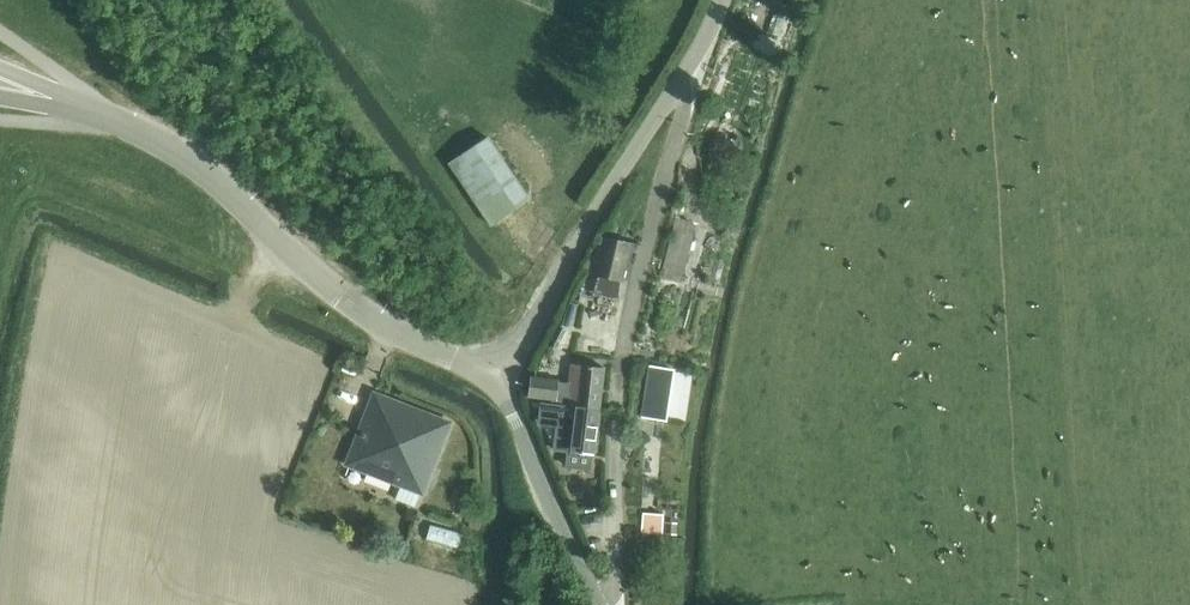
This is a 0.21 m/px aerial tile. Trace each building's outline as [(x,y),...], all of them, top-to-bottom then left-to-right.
[(488,138),(449,164),(491,226),(529,199),(488,138)] [(675,220),(661,278),(680,282),(694,225),(675,220)] [(590,274),(623,282),(632,243),(600,236),(590,274)] [(642,404),(666,408),(674,363),(648,359),(642,404)] [(529,381),(528,396),(535,397),(539,397),(539,402),(599,410),(604,368),(571,364),(568,386),(536,382),(529,381)] [(375,397),(349,464),(401,484),(395,499),(415,507),(447,424),(375,397)] [(539,402),(537,420),(556,423),(553,450),(567,452),(566,466),(590,469),(591,455),(593,455),(599,410),(539,402)] [(473,510),(469,527),(478,529),(482,512),(473,510)] [(642,513),(641,532),(661,533),(662,513),(642,513)] [(428,536),(460,544),(464,530),(432,522),(428,536)] [(665,523),(664,533),(676,534),(676,523),(665,523)]
